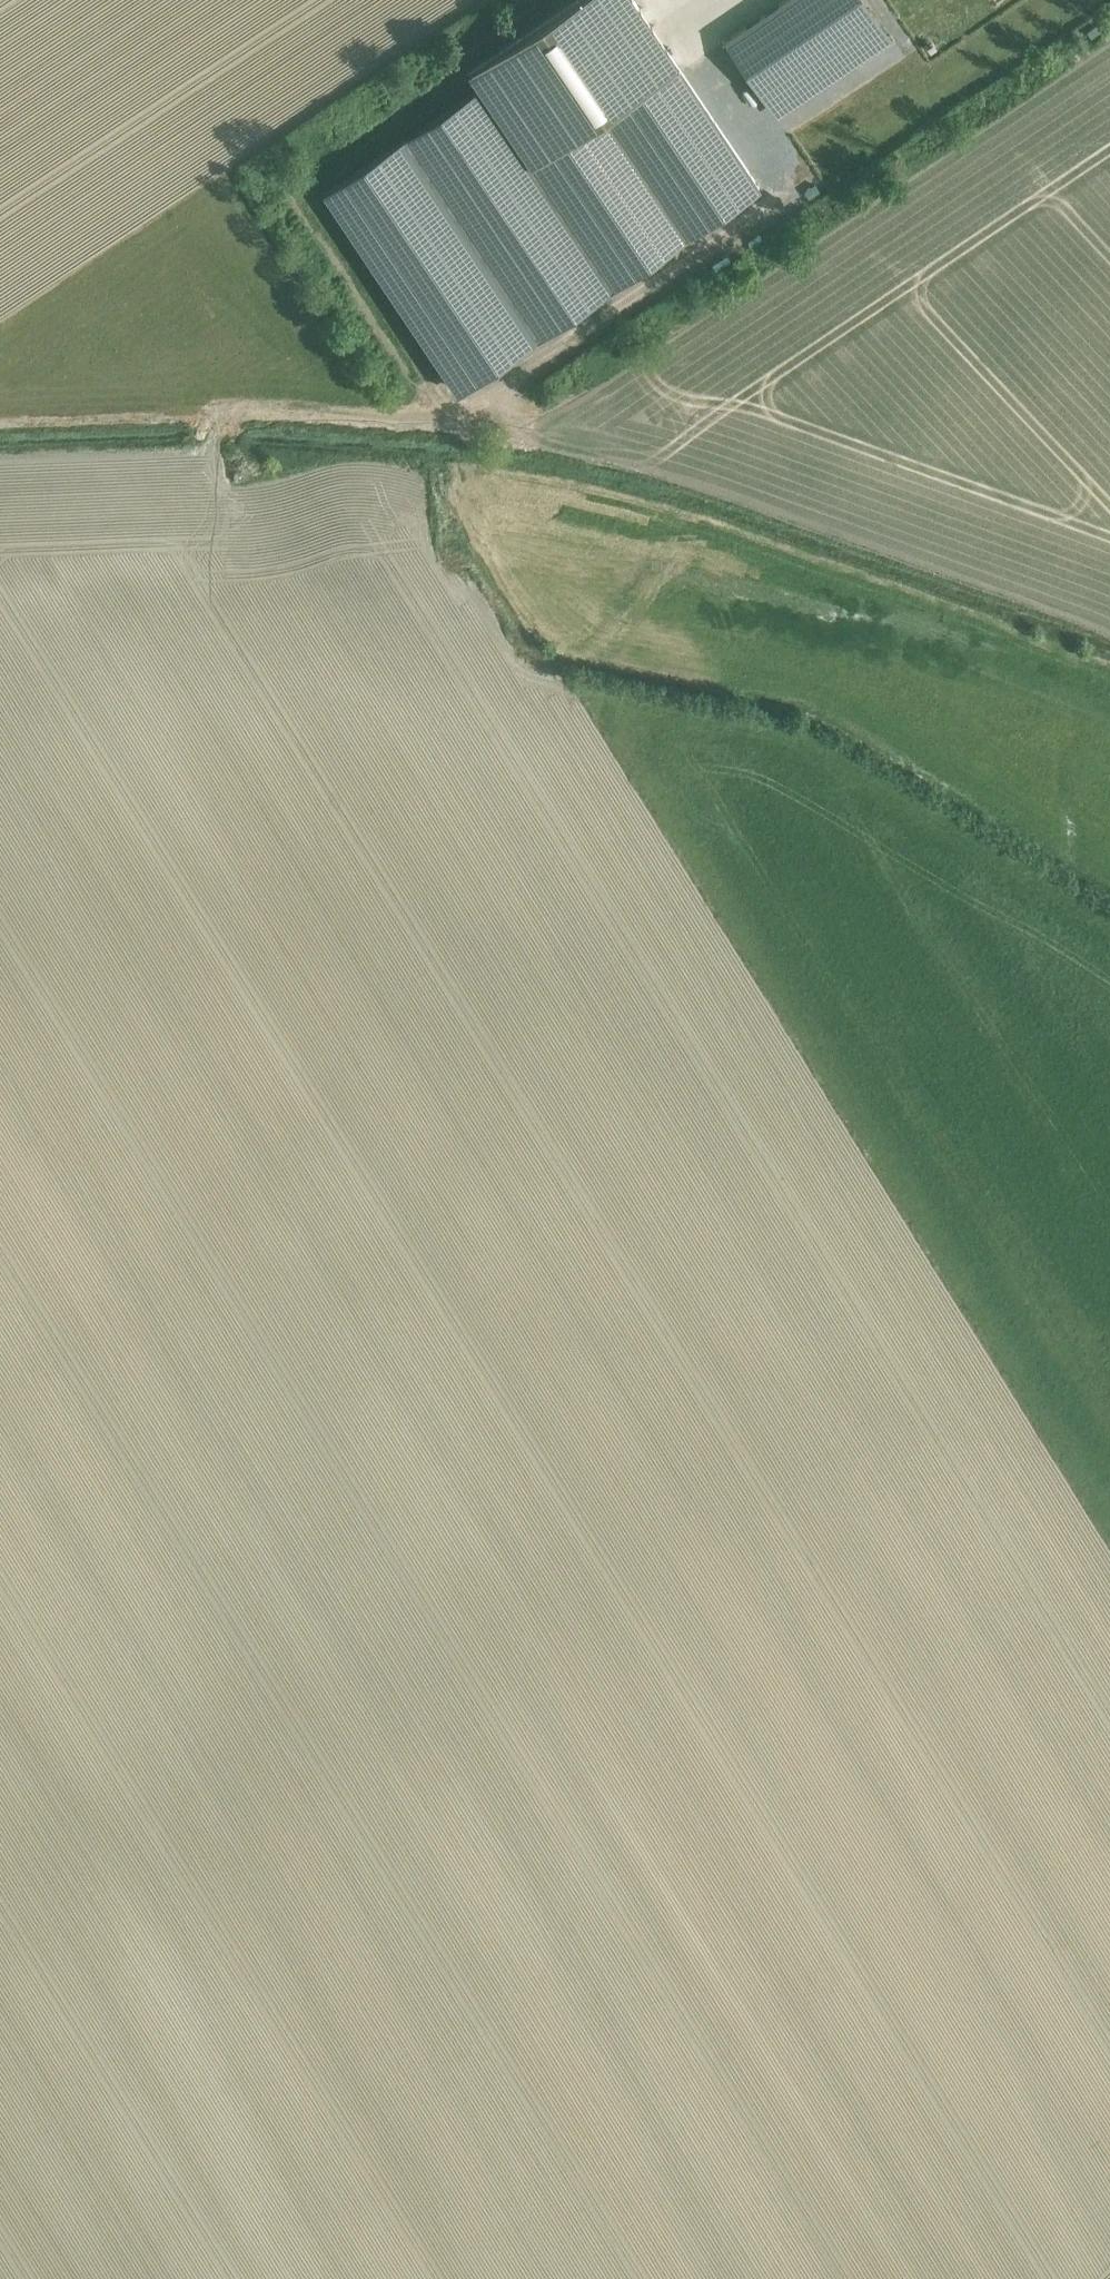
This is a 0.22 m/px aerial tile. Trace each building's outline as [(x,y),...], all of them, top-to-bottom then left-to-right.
[(455,390),(758,186),(633,0),(576,0),(468,72),(480,91),(325,195),(455,390)] [(723,41),(772,113),(886,37),(861,0),(783,0),(723,41)]
